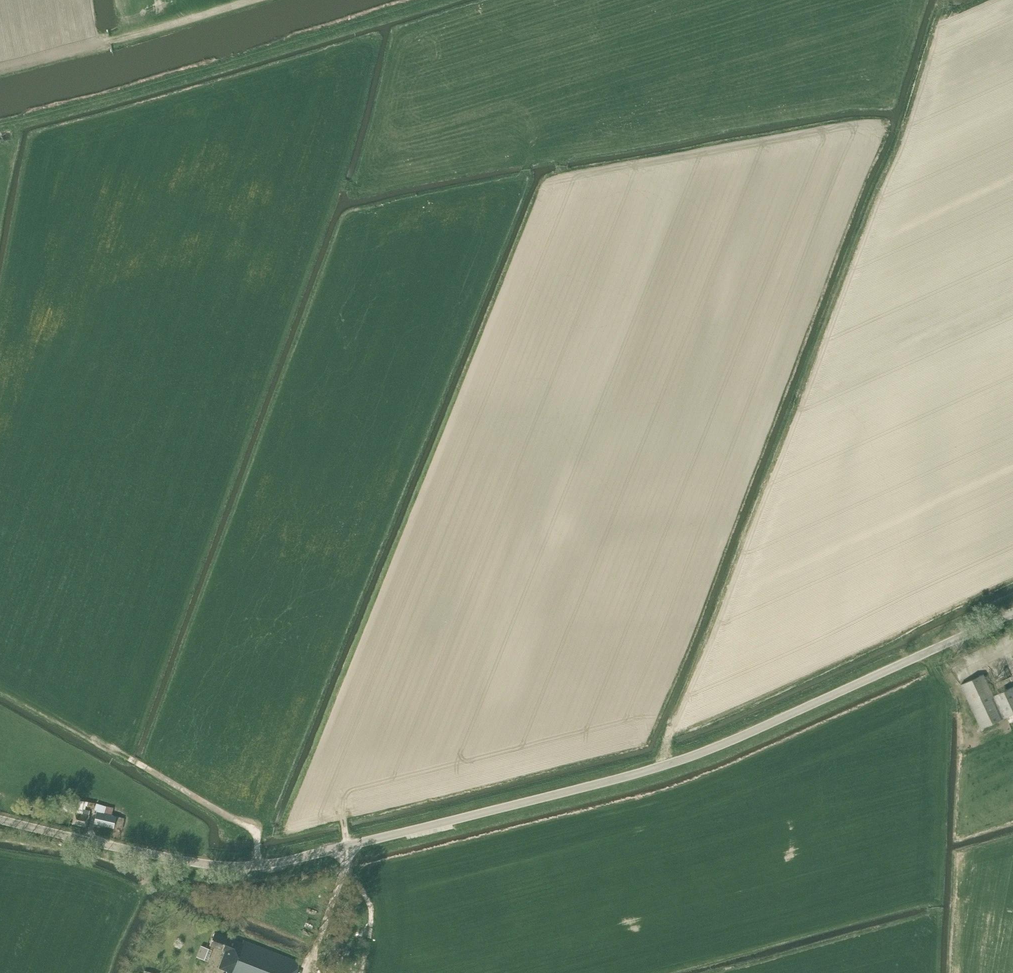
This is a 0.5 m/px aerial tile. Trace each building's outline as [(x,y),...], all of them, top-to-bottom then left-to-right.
[(967,699),(981,729),(1012,714),(1012,687),(996,695),(988,678),(985,680),(982,675),(961,685),(967,699)] [(75,814),(73,823),(86,827),(90,811),(84,809),(84,808),(85,809),(86,806),(87,806),(94,808),(95,803),(88,801),(78,800),(77,804),(63,801),(61,811),(75,814)] [(94,823),(120,830),(123,818),(116,816),(112,815),(114,808),(97,803),(95,810),(97,810),(97,812),(94,823)] [(308,918),(305,926),(313,928),(315,921),(308,918)] [(219,967),(227,971),(226,972),(296,972),(300,962),(244,940),(243,943),(228,937),(215,932),(210,945),(226,951),(219,967)] [(198,955),(206,958),(211,945),(203,942),(198,955)]
